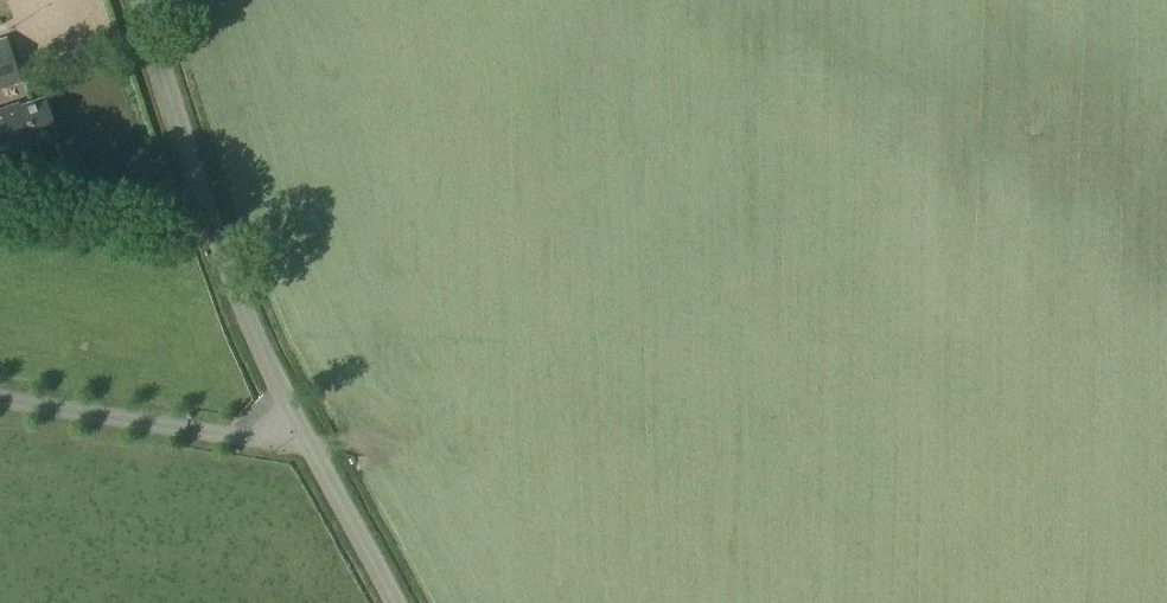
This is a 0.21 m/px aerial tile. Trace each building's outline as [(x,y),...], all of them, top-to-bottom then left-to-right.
[(0,41),(0,90),(20,83),(5,39),(0,41)] [(0,112),(0,157),(30,145),(29,142),(55,132),(42,99),(16,109),(15,106),(0,112)]
